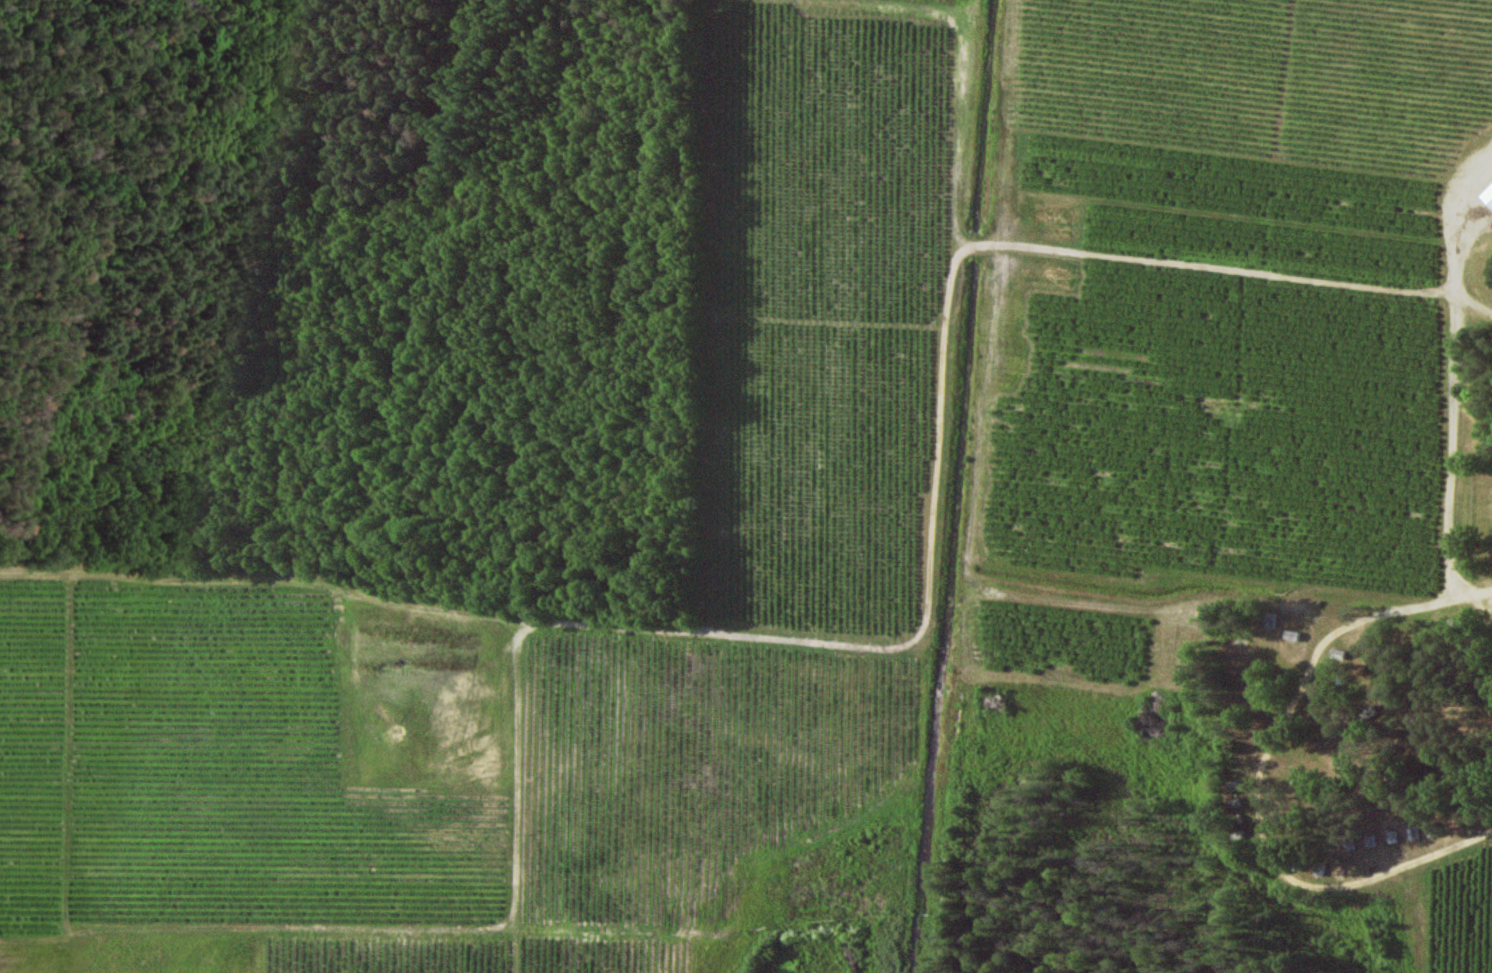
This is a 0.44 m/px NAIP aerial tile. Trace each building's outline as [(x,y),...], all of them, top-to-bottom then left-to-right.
[(1478,197),(1491,210),(1491,182),(1478,197)]
